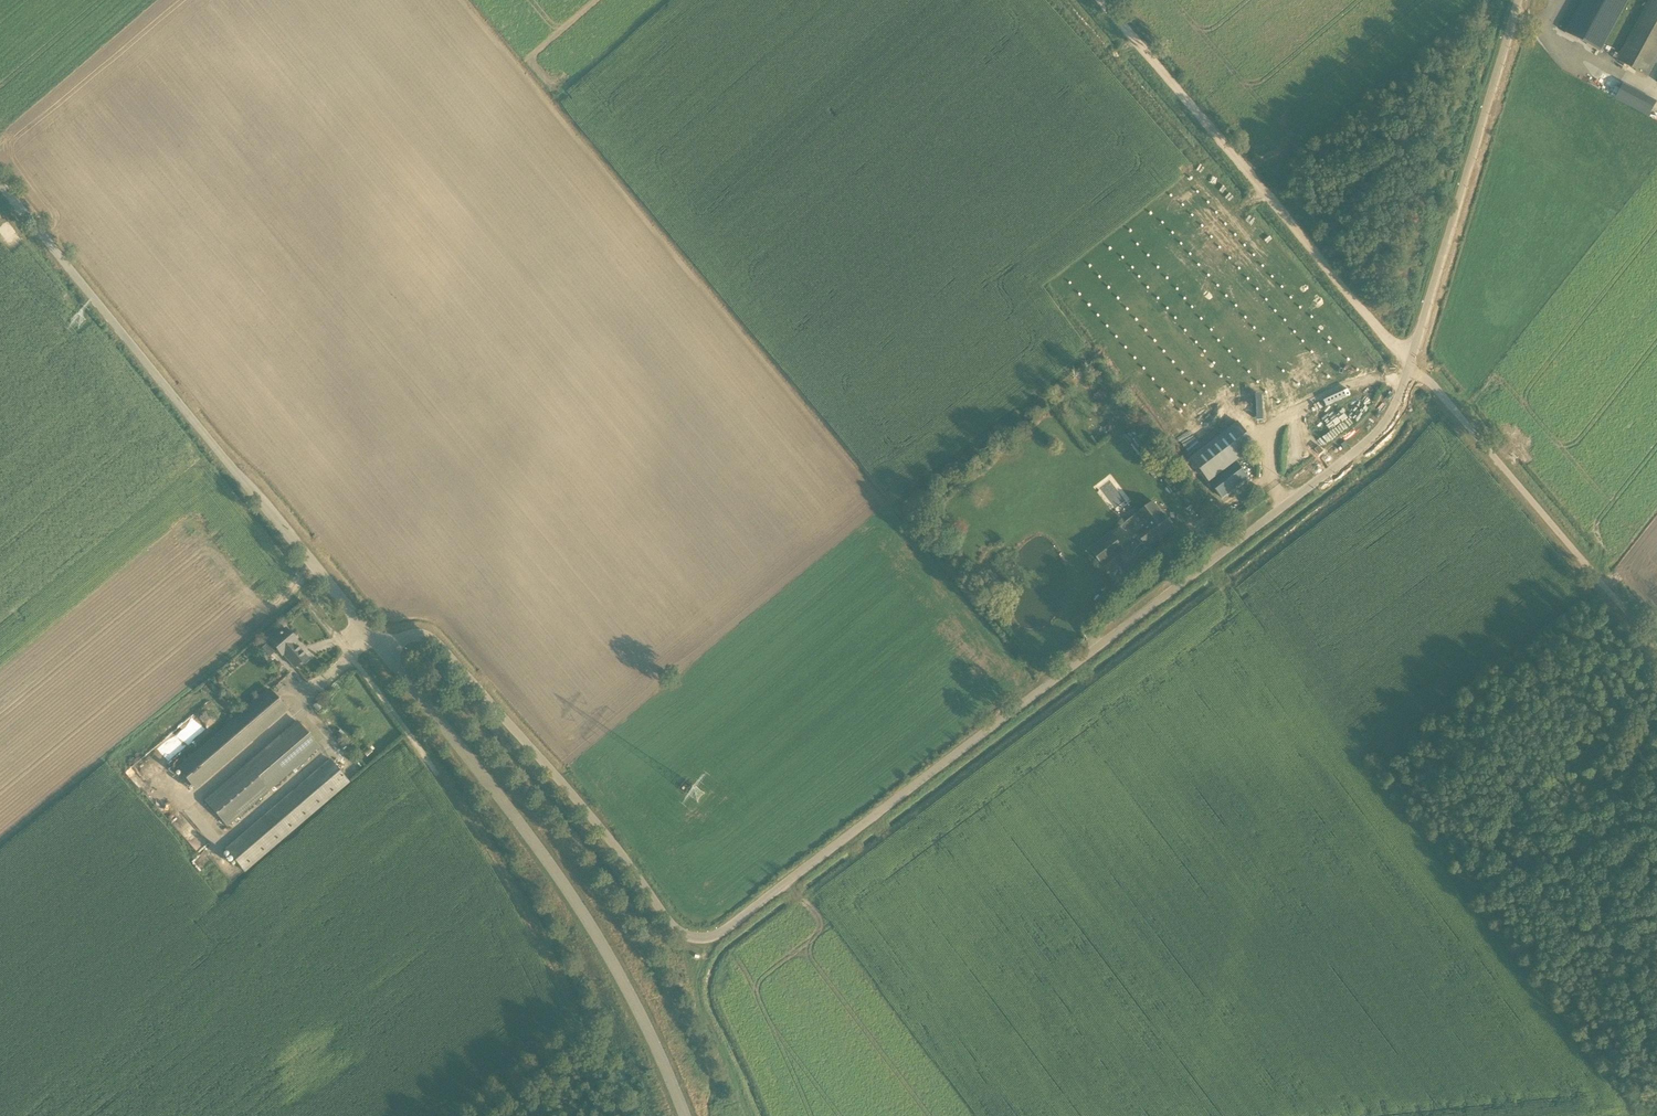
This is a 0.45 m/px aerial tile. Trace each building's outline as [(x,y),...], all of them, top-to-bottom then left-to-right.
[(1634,0),(1588,0),(1569,35),(1586,44),(1604,54),(1634,0)] [(1647,77),(1656,59),(1656,0),(1649,0),(1616,60),(1647,77)] [(1255,260),(1273,247),(1269,241),(1243,259),(1265,290),(1272,284),(1255,260)] [(1258,303),(1243,305),(1236,252),(1231,248),(1209,263),(1218,277),(1172,308),(1170,292),(1156,302),(1233,416),(1242,410),(1239,393),(1228,376),(1232,372),(1219,362),(1227,351),(1236,364),(1241,364),(1244,360),(1253,367),(1255,370),(1259,365),(1277,392),(1279,390),(1287,397),(1332,367),(1278,288),(1268,295),(1287,323),(1280,324),(1275,316),(1269,320),(1258,303)] [(1292,288),(1304,302),(1312,296),(1299,282),(1292,288)] [(1178,368),(1186,361),(1180,353),(1171,359),(1178,368)] [(1235,462),(1209,482),(1222,498),(1248,478),(1235,462)] [(1135,513),(1136,514),(1111,534),(1121,546),(1136,534),(1146,548),(1173,528),(1166,519),(1165,513),(1162,514),(1152,501),(1135,513)] [(1110,532),(1089,549),(1103,567),(1124,551),(1121,546),(1111,534),(1110,532)] [(270,657),(277,650),(282,656),(283,655),(295,668),(307,658),(296,644),(298,643),(285,628),(278,635),(275,631),(268,637),(271,641),(270,642),(262,648),(270,657)] [(287,710),(270,690),(234,721),(230,717),(224,722),(228,726),(177,769),(194,790),(287,710)] [(297,722),(247,765),(204,801),(227,827),(269,790),(319,748),(297,722)] [(348,782),(330,760),(225,850),(244,872),(348,782)]
